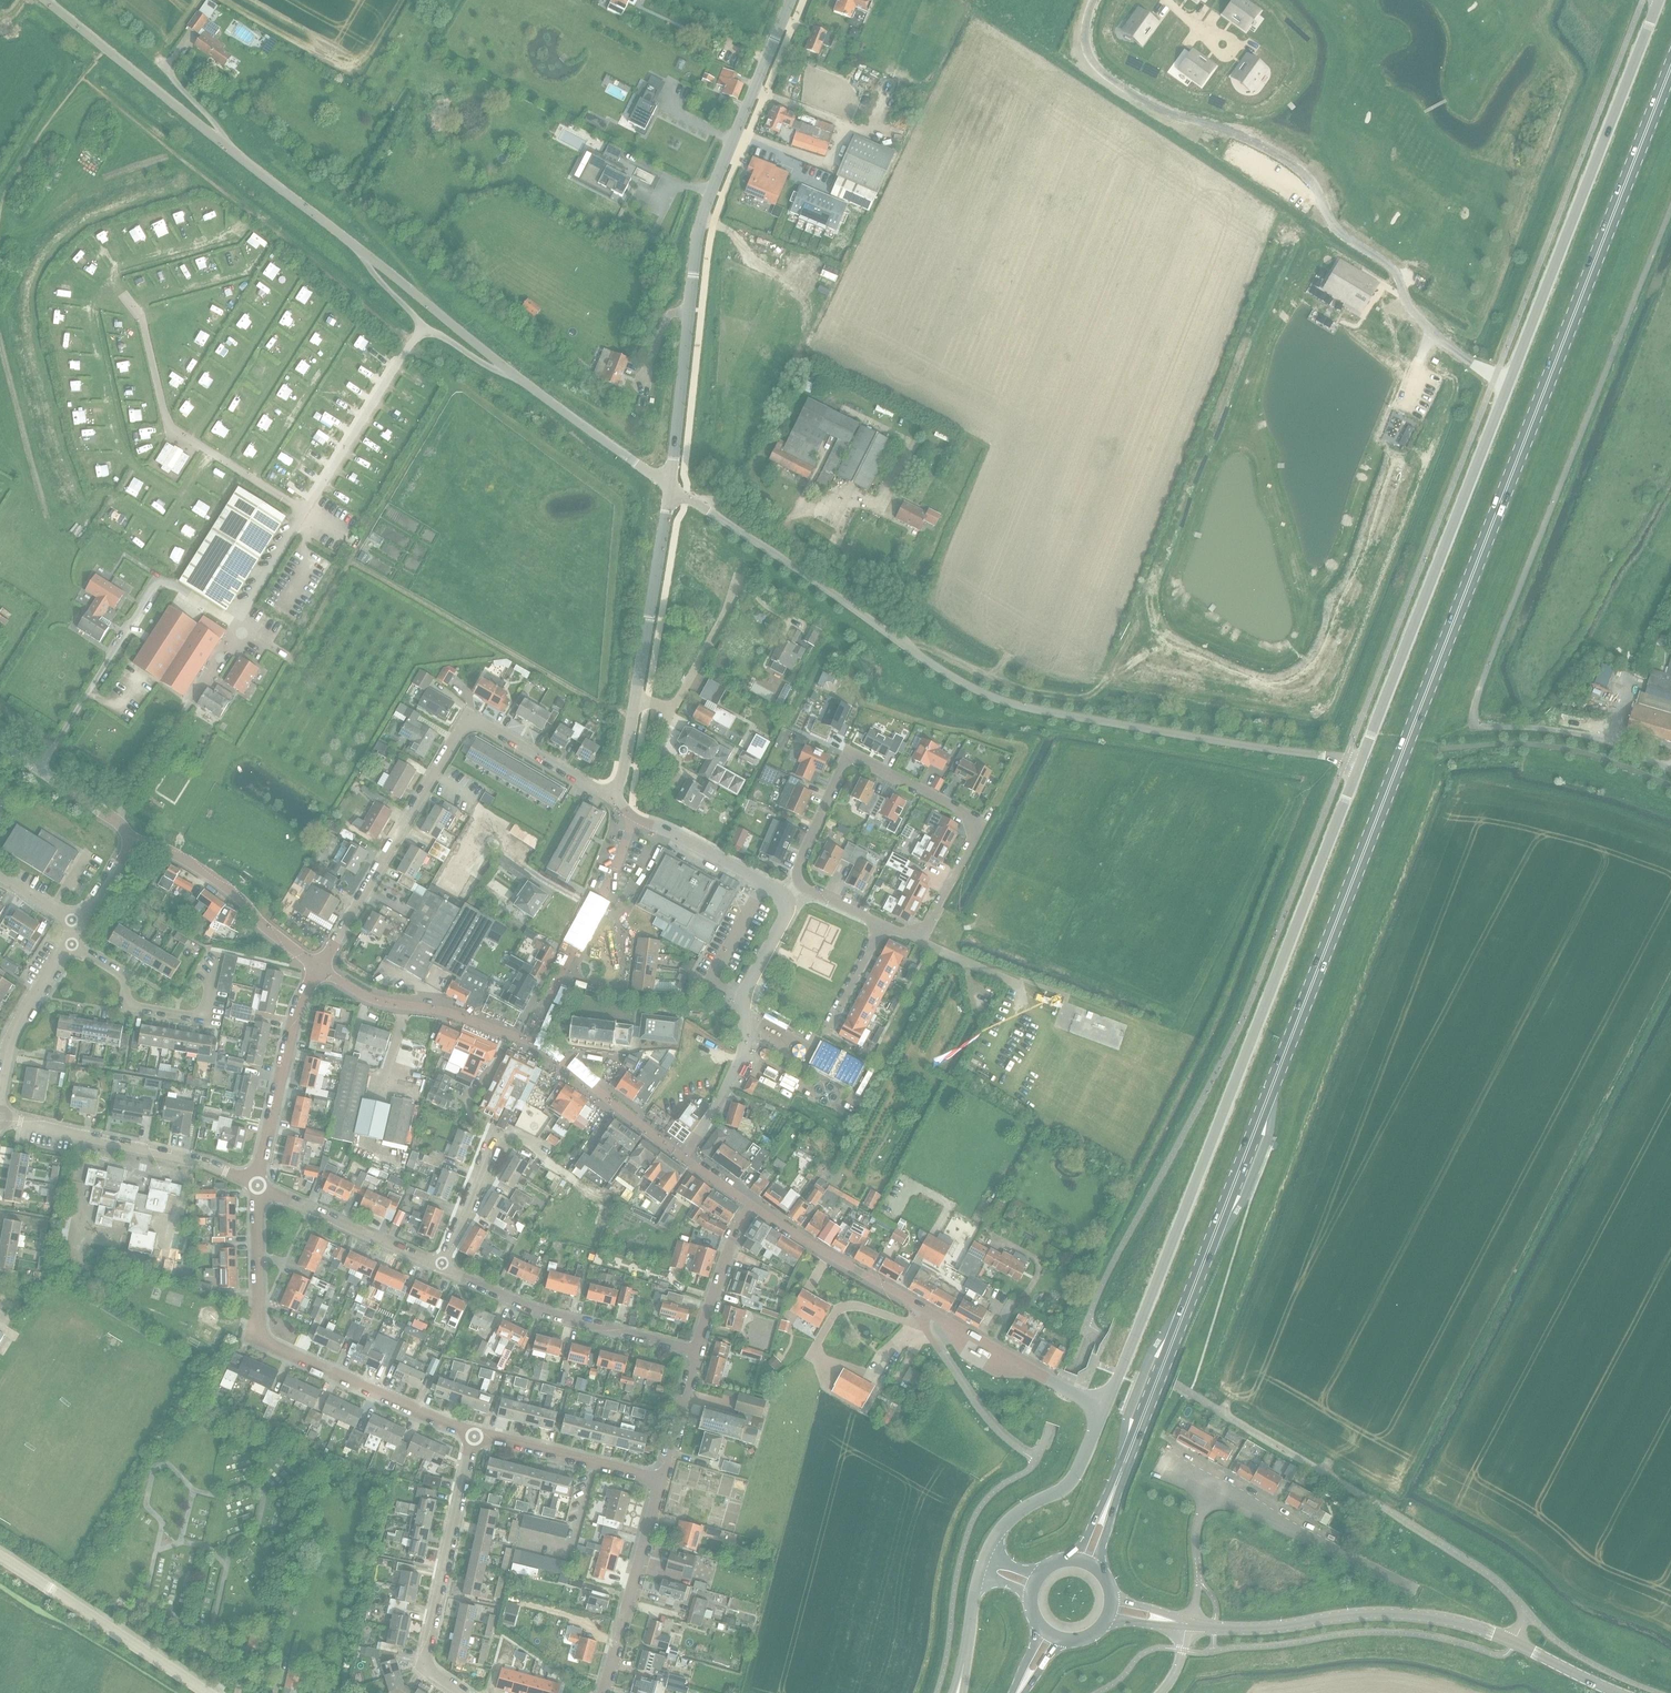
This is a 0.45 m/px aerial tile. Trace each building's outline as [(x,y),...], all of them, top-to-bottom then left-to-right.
[(208,20),(218,6),(210,0),(206,0),(198,12),(187,26),(201,36),(194,45),(224,66),(231,56),(216,46),(219,42),(213,38),(220,28),(208,20)] [(609,3),(610,3),(607,9),(621,16),(624,10),(625,10),(629,2),(632,4),(634,0),(611,0),(609,3)] [(833,10),(850,17),(855,6),(867,11),(872,0),(838,0),(833,10)] [(1226,12),(1247,26),(1256,13),(1238,0),(1235,0),(1226,12)] [(1140,12),(1126,32),(1139,42),(1149,28),(1150,29),(1155,22),(1140,12)] [(814,27),(806,48),(819,54),(823,44),(831,47),(836,36),(814,27)] [(1192,53),(1182,67),(1202,82),(1213,67),(1206,62),(1205,63),(1192,53)] [(1245,64),(1235,78),(1249,88),(1263,68),(1249,57),(1244,64),(1245,64)] [(737,99),(743,85),(733,80),(736,73),(723,68),(717,84),(725,87),(722,92),(737,99)] [(705,73),(702,78),(712,83),(715,77),(705,73)] [(636,130),(644,134),(650,124),(649,123),(657,107),(652,105),(655,99),(656,99),(664,83),(652,77),(644,93),(645,94),(642,99),(640,99),(628,122),(638,127),(636,130)] [(772,112),(766,127),(778,132),(782,123),(792,127),(791,129),(796,131),(791,144),(825,155),(833,131),(795,119),(797,114),(773,105),(770,112),(772,112)] [(836,176),(838,177),(877,194),(895,153),(854,135),(836,176)] [(593,154),(580,180),(595,188),(595,189),(598,190),(604,193),(605,191),(606,189),(622,197),(631,179),(633,175),(637,168),(637,167),(619,158),(623,151),(609,143),(605,151),(608,152),(606,154),(612,157),(609,162),(597,156),(593,154)] [(784,188),(782,187),(785,180),(773,175),(770,182),(765,180),(769,170),(773,171),(775,165),(754,156),(748,170),(755,172),(746,192),(763,199),(761,202),(774,208),(779,195),(781,197),(784,188)] [(877,194),(838,177),(830,194),(869,211),(877,194)] [(824,230),(825,229),(825,227),(835,231),(846,205),(801,186),(790,212),(803,218),(802,221),(824,230)] [(1334,271),(1324,287),(1347,301),(1347,302),(1362,311),(1372,293),(1377,285),(1362,276),(1362,277),(1339,263),(1334,271)] [(521,307),(534,317),(541,307),(528,298),(521,307)] [(623,372),(628,359),(615,353),(611,363),(606,361),(599,378),(604,380),(603,382),(608,384),(609,382),(618,386),(623,373),(623,372)] [(780,439),(770,459),(808,479),(817,459),(814,458),(826,433),(838,438),(816,483),(826,488),(858,424),(808,399),(787,443),(780,439)] [(868,491),(893,441),(861,425),(836,475),(868,491)] [(167,443),(155,461),(163,466),(161,469),(169,474),(171,471),(178,475),(190,457),(174,447),(167,443)] [(226,611),(286,517),(239,487),(179,581),(226,611)] [(927,513),(904,501),(896,518),(919,531),(924,521),(934,526),(940,515),(929,509),(927,513)] [(89,609),(77,628),(100,642),(109,628),(99,621),(102,617),(109,606),(114,609),(124,592),(96,574),(86,591),(96,598),(89,609)] [(169,607),(133,663),(184,696),(225,630),(203,616),(197,625),(169,607)] [(803,640),(815,647),(823,631),(812,625),(803,640)] [(793,645),(800,632),(794,629),(787,642),(782,639),(771,660),(791,670),(798,656),(801,658),(805,649),(798,645),(793,654),(791,653),(795,646),(793,645)] [(243,694),(258,670),(240,658),(225,682),(243,694)] [(1638,705),(1635,704),(1628,728),(1670,741),(1670,660),(1665,681),(1650,676),(1645,693),(1642,692),(1638,705)] [(1596,680),(1607,687),(1616,671),(1604,665),(1596,680)] [(448,686),(455,673),(444,667),(437,679),(448,686)] [(445,719),(455,703),(428,687),(434,677),(420,669),(412,683),(426,691),(418,705),(433,714),(434,712),(445,719)] [(488,703),(501,680),(497,677),(492,684),(483,679),(474,694),(488,702),(488,703)] [(506,682),(501,680),(488,703),(503,711),(509,700),(504,697),(506,693),(502,690),(506,682)] [(219,718),(234,695),(221,687),(217,694),(208,689),(198,705),(219,718)] [(529,722),(538,707),(525,700),(528,695),(522,692),(515,703),(521,707),(517,714),(529,722)] [(560,697),(555,705),(562,709),(566,701),(560,697)] [(815,720),(810,732),(826,739),(831,727),(839,731),(849,707),(832,699),(821,722),(815,720)] [(423,756),(436,734),(415,721),(419,714),(401,703),(396,710),(409,718),(400,733),(413,741),(409,748),(423,756)] [(692,718),(708,727),(712,720),(728,729),(735,717),(716,706),(713,712),(699,705),(692,718)] [(538,707),(529,722),(542,729),(547,722),(552,725),(559,713),(553,710),(550,714),(538,707)] [(571,737),(577,741),(584,728),(576,724),(571,731),(560,725),(551,740),(565,748),(571,737)] [(737,795),(746,779),(717,763),(720,757),(715,754),(717,749),(718,746),(713,740),(692,728),(684,727),(677,741),(680,746),(683,747),(680,748),(679,751),(680,754),(682,756),(686,755),(688,752),(687,750),(704,759),(706,759),(698,774),(708,780),(708,779),(737,795)] [(864,735),(861,741),(863,743),(862,745),(885,757),(888,751),(895,754),(903,738),(896,734),(893,740),(880,734),(882,732),(874,727),(872,730),(871,729),(867,736),(864,735)] [(584,728),(577,741),(583,744),(577,755),(590,763),(599,748),(588,742),(593,734),(584,728)] [(751,733),(749,738),(764,746),(767,741),(751,733)] [(938,747),(923,739),(913,759),(927,766),(929,762),(942,769),(949,756),(936,749),(938,747)] [(478,763),(488,746),(476,740),(466,757),(478,763)] [(498,752),(488,746),(478,763),(488,770),(498,752)] [(815,750),(805,746),(799,761),(801,762),(796,775),(809,780),(813,771),(812,771),(813,768),(821,771),(828,756),(822,753),(823,751),(816,748),(815,750)] [(754,764),(757,758),(742,749),(739,755),(754,764)] [(509,759),(498,752),(488,770),(499,776),(509,759)] [(509,759),(499,776),(510,782),(520,765),(509,759)] [(968,779),(964,786),(979,794),(980,792),(983,793),(986,787),(984,786),(991,772),(976,764),(975,766),(962,759),(955,774),(964,779),(965,777),(968,779)] [(399,797),(415,770),(400,760),(383,788),(399,797)] [(531,771),(520,765),(510,782),(520,788),(531,771)] [(541,777),(531,771),(520,788),(531,795),(541,777)] [(787,783),(795,787),(785,809),(802,816),(812,793),(802,789),(805,782),(790,776),(787,783)] [(541,777),(531,795),(542,801),(552,784),(541,777)] [(931,787),(938,791),(943,780),(936,777),(931,787)] [(695,810),(704,795),(710,799),(717,787),(701,778),(698,784),(688,778),(676,800),(695,810)] [(870,815),(880,796),(873,792),(872,791),(872,792),(870,791),(873,785),(871,784),(871,783),(866,780),(865,781),(860,778),(851,796),(862,802),(858,809),(870,815)] [(563,790),(552,784),(542,801),(553,807),(563,790)] [(391,811),(385,807),(389,800),(362,786),(360,789),(373,800),(375,802),(364,821),(358,818),(350,825),(375,839),(391,811)] [(494,796),(485,791),(480,800),(489,805),(494,796)] [(880,796),(870,815),(882,822),(885,816),(892,820),(887,829),(894,833),(902,819),(898,817),(898,815),(899,816),(902,810),(902,809),(905,802),(900,800),(901,798),(895,795),(895,797),(893,796),(890,801),(888,800),(888,799),(887,799),(880,796)] [(435,805),(428,818),(444,827),(451,815),(454,817),(459,809),(445,800),(441,808),(435,805)] [(576,817),(595,827),(602,814),(584,803),(576,817)] [(931,838),(949,847),(960,826),(933,812),(927,825),(935,830),(931,838)] [(595,827),(576,817),(569,829),(588,840),(595,827)] [(444,827),(428,818),(421,830),(437,839),(444,827)] [(764,841),(760,851),(771,856),(769,859),(778,863),(779,860),(782,861),(796,829),(780,822),(770,844),(764,841)] [(74,861),(79,852),(42,829),(37,837),(17,825),(3,849),(59,884),(65,876),(61,873),(70,859),(74,861)] [(352,841),(355,835),(343,828),(339,835),(345,839),(346,837),(352,841)] [(737,828),(731,843),(741,848),(748,832),(737,828)] [(562,842),(580,853),(588,840),(569,829),(562,842)] [(911,854),(938,869),(949,847),(931,838),(927,846),(918,842),(911,854)] [(334,860),(330,868),(342,875),(346,868),(354,873),(367,852),(350,842),(349,844),(344,840),(337,852),(333,859),(334,860)] [(435,841),(432,847),(447,856),(451,850),(435,841)] [(554,855),(573,866),(580,853),(562,842),(554,855)] [(847,862),(856,846),(848,842),(843,851),(827,843),(815,866),(831,875),(840,858),(847,862)] [(405,858),(421,867),(428,855),(412,846),(405,858)] [(856,846),(847,862),(854,866),(845,883),(862,891),(875,868),(863,862),(868,852),(856,846)] [(444,862),(447,856),(432,847),(428,853),(444,862)] [(706,944),(716,925),(717,924),(710,920),(718,905),(725,909),(735,890),(664,851),(635,905),(695,938),(689,949),(699,954),(705,943),(706,944)] [(908,861),(892,852),(888,860),(894,863),(895,861),(903,866),(905,862),(907,863),(908,861)] [(524,870),(502,855),(497,863),(519,877),(524,870)] [(573,866),(554,855),(547,868),(566,879),(573,866)] [(398,882),(411,890),(416,881),(413,880),(421,867),(405,858),(397,870),(402,874),(398,882)] [(164,872),(168,866),(162,863),(158,869),(164,872)] [(177,877),(180,870),(171,865),(164,877),(162,882),(169,886),(171,881),(182,887),(191,891),(194,886),(185,881),(177,877)] [(902,881),(897,889),(903,892),(921,901),(932,880),(905,866),(898,879),(902,881)] [(299,879),(309,885),(316,874),(305,868),(299,879)] [(539,908),(547,896),(528,883),(518,897),(520,898),(515,905),(533,918),(540,908),(539,908)] [(397,941),(386,959),(421,980),(431,963),(461,980),(466,971),(486,936),(495,921),(431,884),(423,897),(414,892),(407,905),(416,910),(409,921),(400,915),(391,931),(395,934),(392,938),(397,941)] [(328,921),(339,901),(312,886),(301,905),(299,903),(295,910),(307,917),(311,911),(328,921)] [(209,909),(216,899),(205,890),(197,900),(209,908),(209,909)] [(921,901),(903,892),(898,900),(889,896),(883,908),(909,923),(921,901)] [(225,905),(216,899),(209,909),(209,908),(203,916),(211,923),(206,930),(223,907),(225,905)] [(135,910),(140,913),(144,907),(138,904),(135,910)] [(150,911),(144,907),(140,913),(146,917),(150,911)] [(225,908),(223,907),(206,930),(207,930),(204,934),(211,938),(216,930),(220,924),(229,928),(236,914),(225,908)] [(391,931),(400,915),(387,907),(387,908),(385,907),(379,916),(372,913),(363,928),(379,938),(381,934),(387,938),(391,931)] [(18,934),(28,918),(18,911),(12,920),(6,917),(0,926),(0,932),(7,937),(12,930),(18,934)] [(20,944),(25,947),(25,948),(31,951),(40,938),(35,935),(40,925),(28,918),(18,934),(24,938),(20,944)] [(159,928),(162,922),(157,919),(153,925),(159,928)] [(507,928),(495,921),(486,936),(498,943),(507,928)] [(168,926),(162,922),(159,928),(164,932),(168,926)] [(119,948),(129,931),(119,925),(109,941),(119,948)] [(523,934),(533,940),(536,933),(526,928),(523,934)] [(119,948),(129,954),(139,938),(129,931),(119,948)] [(179,941),(183,935),(177,931),(174,937),(179,941)] [(189,938),(183,935),(179,941),(185,944),(189,938)] [(139,938),(129,954),(139,960),(149,944),(139,938)] [(638,938),(637,951),(657,954),(659,941),(638,938)] [(889,940),(880,956),(898,966),(908,948),(897,941),(896,944),(889,940)] [(540,980),(556,951),(541,943),(537,941),(535,945),(541,948),(534,959),(538,961),(530,974),(540,980)] [(139,960),(150,967),(160,950),(149,944),(139,960)] [(150,967),(160,973),(170,957),(160,950),(150,967)] [(637,951),(635,964),(656,967),(657,954),(637,951)] [(225,954),(220,976),(233,979),(238,957),(225,954)] [(524,1002),(536,981),(527,976),(532,968),(511,956),(507,965),(519,972),(508,992),(504,990),(501,997),(513,1004),(517,998),(524,1002)] [(880,956),(872,971),(890,981),(898,966),(880,956)] [(170,957),(160,973),(170,979),(180,963),(170,957)] [(265,970),(266,964),(251,961),(250,967),(265,970)] [(913,963),(909,971),(914,974),(918,966),(913,963)] [(654,979),(656,967),(635,964),(633,977),(654,979)] [(0,970),(0,999),(6,1002),(15,987),(2,978),(5,973),(0,970)] [(256,988),(256,989),(277,994),(282,973),(267,970),(263,990),(256,988)] [(461,980),(460,981),(465,984),(463,986),(466,987),(468,985),(471,986),(468,992),(470,993),(465,1003),(467,999),(477,1004),(487,981),(466,971),(461,980)] [(863,987),(882,997),(890,981),(872,971),(863,987)] [(910,981),(914,974),(909,971),(904,979),(910,981)] [(231,986),(233,979),(220,976),(218,983),(231,986)] [(653,992),(654,979),(633,977),(632,990),(653,992)] [(446,994),(465,1003),(470,993),(468,992),(471,986),(468,985),(466,987),(463,986),(465,984),(460,981),(457,979),(455,982),(452,981),(446,994)] [(230,993),(231,986),(218,983),(216,989),(230,993)] [(863,987),(855,1003),(874,1013),(882,997),(863,987)] [(277,994),(256,989),(255,994),(262,996),(258,1011),(273,1014),(277,994)] [(896,995),(892,1002),(897,1005),(901,997),(896,995)] [(893,1013),(897,1005),(892,1002),(888,1010),(893,1013)] [(232,1003),(231,1010),(254,1016),(255,1009),(232,1003)] [(855,1003),(847,1019),(865,1028),(874,1013),(855,1003)] [(314,1026),(329,1030),(332,1016),(339,1018),(341,1010),(326,1006),(324,1014),(317,1012),(314,1026)] [(254,1016),(231,1010),(229,1016),(252,1022),(254,1016)] [(616,1020),(614,1020),(614,1022),(606,1021),(606,1019),(605,1019),(605,1021),(598,1020),(598,1018),(597,1018),(597,1020),(590,1019),(590,1017),(589,1017),(588,1019),(582,1018),(582,1016),(580,1016),(580,1018),(574,1017),(574,1015),(572,1015),(572,1018),(570,1017),(570,1019),(571,1019),(570,1029),(569,1037),(568,1037),(567,1039),(570,1039),(570,1042),(571,1042),(571,1040),(578,1041),(578,1042),(579,1043),(580,1041),(586,1042),(586,1044),(587,1044),(588,1042),(594,1043),(594,1044),(595,1045),(596,1043),(602,1044),(602,1045),(604,1046),(604,1044),(610,1044),(610,1046),(613,1046),(613,1045),(614,1046),(614,1044),(630,1047),(632,1037),(639,1038),(639,1039),(677,1043),(679,1020),(680,1019),(642,1015),(641,1027),(637,1026),(633,1026),(615,1023),(616,1020)] [(69,1039),(73,1018),(60,1016),(56,1037),(69,1039)] [(69,1039),(82,1041),(85,1020),(73,1018),(69,1039)] [(865,1028),(847,1019),(838,1034),(845,1038),(844,1040),(856,1046),(865,1028)] [(94,1043),(98,1022),(85,1020),(82,1041),(94,1043)] [(247,1030),(244,1041),(265,1046),(270,1025),(256,1021),(253,1031),(247,1030)] [(94,1043),(107,1045),(110,1024),(98,1022),(94,1043)] [(110,1024),(107,1045),(119,1047),(118,1051),(126,1053),(129,1034),(122,1033),(123,1026),(110,1024)] [(352,1027),(337,1024),(335,1031),(350,1035),(352,1027)] [(361,1025),(357,1042),(355,1047),(384,1056),(385,1050),(390,1033),(361,1025)] [(138,1044),(151,1047),(154,1028),(142,1026),(138,1044)] [(335,1032),(329,1030),(314,1026),(310,1040),(317,1042),(315,1050),(330,1054),(332,1046),(325,1044),(327,1037),(333,1039),(334,1036),(349,1040),(350,1035),(335,1031),(335,1032)] [(879,1026),(875,1034),(880,1036),(884,1029),(879,1026)] [(442,1027),(435,1043),(443,1046),(441,1050),(446,1052),(444,1058),(449,1060),(451,1054),(462,1030),(461,1030),(459,1034),(442,1027)] [(162,1049),(166,1030),(154,1028),(151,1047),(162,1049)] [(162,1049),(174,1051),(177,1032),(166,1030),(162,1049)] [(449,1060),(448,1062),(463,1069),(461,1074),(459,1073),(456,1082),(469,1087),(472,1079),(473,1079),(480,1062),(484,1064),(486,1059),(490,1061),(497,1045),(462,1030),(451,1054),(449,1060)] [(186,1053),(189,1034),(177,1032),(174,1051),(186,1053)] [(186,1053),(198,1055),(201,1036),(189,1034),(186,1053)] [(876,1044),(880,1036),(875,1034),(871,1041),(876,1044)] [(201,1036),(198,1055),(210,1057),(213,1038),(201,1036)] [(265,1046),(244,1041),(242,1051),(248,1053),(246,1063),(261,1066),(265,1046)] [(627,1055),(623,1065),(630,1068),(635,1071),(644,1051),(628,1055),(627,1055)] [(65,1064),(66,1056),(49,1053),(47,1061),(65,1064)] [(307,1057),(303,1071),(317,1075),(323,1076),(325,1076),(328,1062),(342,1066),(344,1060),(314,1053),(313,1059),(307,1057)] [(526,1059),(518,1055),(517,1058),(506,1053),(499,1067),(500,1067),(478,1111),(496,1120),(526,1059)] [(75,1056),(67,1054),(65,1064),(74,1065),(75,1056)] [(242,1068),(243,1060),(228,1057),(228,1056),(217,1054),(216,1061),(226,1063),(226,1064),(242,1068)] [(82,1063),(90,1064),(92,1057),(83,1056),(82,1063)] [(362,1100),(369,1066),(357,1064),(358,1058),(346,1056),(328,1138),(352,1143),(354,1135),(362,1100)] [(104,1059),(92,1057),(90,1064),(103,1067),(104,1059)] [(537,1065),(526,1059),(496,1120),(497,1120),(504,1107),(505,1107),(496,1126),(504,1130),(515,1108),(522,1111),(526,1103),(542,1069),(536,1066),(537,1065)] [(626,1073),(615,1089),(643,1107),(667,1072),(650,1060),(636,1079),(626,1073)] [(45,1070),(61,1073),(66,1073),(67,1064),(65,1064),(47,1061),(45,1070)] [(240,1074),(242,1068),(226,1064),(225,1070),(240,1074)] [(156,1069),(147,1068),(146,1075),(155,1076),(156,1069)] [(44,1101),(48,1072),(30,1069),(27,1087),(25,1086),(24,1097),(44,1101)] [(303,1071),(300,1086),(307,1088),(306,1092),(327,1097),(328,1091),(320,1089),(323,1076),(317,1075),(303,1071)] [(179,1073),(171,1072),(170,1079),(178,1080),(179,1073)] [(238,1075),(234,1092),(236,1093),(239,1094),(254,1097),(258,1077),(244,1074),(243,1076),(238,1075)] [(438,1074),(434,1081),(448,1087),(451,1079),(438,1074)] [(758,1082),(750,1077),(748,1082),(745,1088),(743,1090),(751,1094),(758,1082)] [(208,1088),(209,1082),(194,1079),(193,1086),(208,1088)] [(445,1094),(448,1087),(434,1081),(431,1088),(432,1089),(427,1101),(448,1110),(453,1098),(445,1094)] [(550,1108),(561,1116),(552,1130),(563,1137),(588,1100),(566,1085),(565,1086),(560,1082),(546,1102),(552,1106),(550,1108)] [(94,1114),(98,1093),(75,1089),(72,1106),(87,1108),(86,1113),(94,1114)] [(238,1099),(234,1115),(249,1118),(254,1097),(239,1094),(236,1093),(235,1098),(238,1099)] [(123,1121),(123,1119),(141,1123),(142,1115),(150,1116),(152,1101),(145,1099),(144,1105),(126,1102),(127,1097),(118,1095),(117,1100),(116,1100),(113,1118),(115,1118),(114,1120),(123,1121)] [(315,1095),(314,1102),(326,1105),(328,1098),(315,1095)] [(297,1097),(294,1111),(308,1114),(311,1100),(297,1097)] [(382,1141),(404,1146),(414,1102),(392,1097),(390,1106),(382,1141)] [(191,1123),(195,1103),(166,1099),(163,1118),(176,1121),(174,1134),(188,1136),(190,1123),(191,1123)] [(707,1109),(708,1104),(702,1100),(695,1100),(690,1099),(674,1120),(691,1132),(707,1109)] [(390,1106),(362,1100),(354,1135),(382,1141),(390,1106)] [(738,1128),(745,1106),(732,1102),(725,1124),(738,1128)] [(219,1116),(221,1111),(204,1107),(203,1113),(219,1116)] [(308,1114),(294,1111),(291,1126),(305,1129),(308,1114)] [(217,1124),(219,1118),(202,1114),(201,1121),(217,1124)] [(609,1183),(640,1138),(614,1120),(600,1140),(597,1144),(598,1145),(590,1157),(584,1152),(574,1166),(580,1170),(584,1165),(609,1183)] [(218,1140),(216,1149),(226,1151),(227,1149),(241,1152),(246,1130),(232,1127),(231,1130),(224,1128),(221,1140),(218,1140)] [(305,1135),(310,1136),(324,1140),(326,1134),(307,1129),(305,1135)] [(763,1164),(771,1153),(762,1147),(761,1149),(733,1129),(728,1137),(717,1129),(701,1151),(739,1179),(754,1158),(763,1164)] [(458,1130),(453,1143),(467,1149),(473,1136),(458,1130)] [(546,1140),(555,1146),(559,1140),(550,1134),(546,1140)] [(323,1145),(324,1140),(310,1136),(309,1142),(323,1145)] [(288,1137),(285,1151),(305,1156),(307,1147),(302,1146),(303,1140),(288,1137)] [(652,1163),(660,1152),(643,1140),(630,1158),(618,1175),(634,1188),(643,1176),(652,1164),(652,1163)] [(467,1149),(453,1143),(448,1157),(462,1163),(467,1149)] [(431,1150),(428,1156),(443,1162),(445,1155),(431,1150)] [(305,1156),(285,1151),(281,1165),(296,1169),(298,1163),(308,1165),(309,1157),(305,1156)] [(652,1164),(643,1176),(652,1183),(645,1192),(660,1204),(676,1182),(677,1183),(685,1171),(660,1152),(652,1163),(652,1164)] [(11,1165),(28,1168),(30,1156),(14,1153),(11,1165)] [(440,1169),(443,1162),(428,1156),(424,1155),(422,1162),(440,1169)] [(515,1156),(508,1168),(521,1176),(528,1164),(515,1156)] [(781,1171),(785,1165),(777,1158),(772,1164),(781,1171)] [(322,1191),(335,1196),(342,1180),(335,1176),(338,1169),(327,1164),(321,1176),(328,1179),(322,1191)] [(11,1165),(9,1177),(26,1180),(28,1168),(11,1165)] [(156,1234),(147,1232),(152,1211),(164,1213),(168,1194),(179,1197),(182,1186),(171,1183),(172,1180),(166,1179),(165,1182),(152,1179),(150,1186),(149,1186),(148,1189),(150,1189),(149,1196),(137,1193),(139,1187),(123,1183),(126,1170),(108,1166),(107,1172),(89,1168),(85,1184),(93,1186),(89,1203),(99,1206),(95,1223),(111,1227),(113,1219),(131,1223),(129,1231),(132,1232),(128,1250),(151,1255),(156,1234)] [(317,1177),(318,1170),(305,1167),(303,1175),(317,1177)] [(513,1189),(517,1182),(524,1186),(527,1180),(521,1176),(508,1168),(500,1181),(513,1189)] [(434,1174),(431,1180),(452,1188),(457,1175),(443,1169),(440,1176),(434,1174)] [(766,1180),(770,1174),(764,1170),(750,1190),(759,1196),(769,1182),(766,1180)] [(559,1185),(562,1179),(549,1171),(545,1177),(559,1185)] [(358,1193),(364,1181),(367,1175),(360,1172),(358,1178),(352,1175),(349,1183),(342,1180),(335,1196),(347,1202),(352,1191),(358,1193)] [(698,1208),(711,1189),(688,1174),(676,1193),(696,1206),(688,1218),(695,1222),(703,1227),(722,1236),(728,1226),(709,1217),(704,1214),(702,1212),(703,1211),(698,1208)] [(9,1177),(7,1189),(24,1192),(26,1180),(9,1177)] [(435,1187),(436,1188),(432,1196),(447,1202),(452,1188),(431,1180),(430,1185),(435,1187)] [(360,1208),(371,1213),(379,1197),(372,1194),(376,1186),(364,1181),(358,1193),(365,1196),(360,1208)] [(761,1198),(785,1215),(795,1203),(799,1195),(790,1189),(787,1193),(773,1182),(761,1198)] [(805,1201),(814,1206),(825,1190),(815,1183),(812,1188),(813,1189),(805,1201)] [(24,1192),(7,1189),(5,1201),(22,1204),(24,1192)] [(428,1201),(430,1195),(416,1189),(414,1196),(428,1201)] [(516,1189),(512,1195),(526,1203),(530,1197),(516,1189)] [(729,1201),(711,1189),(698,1208),(703,1211),(702,1212),(704,1214),(706,1210),(718,1217),(719,1217),(729,1201)] [(840,1198),(825,1190),(814,1206),(814,1207),(817,1202),(826,1208),(828,1206),(833,1209),(840,1198)] [(201,1191),(196,1191),(196,1199),(211,1199),(211,1211),(218,1210),(219,1218),(235,1218),(235,1198),(218,1199),(215,1199),(215,1197),(215,1191),(201,1191)] [(486,1204),(506,1216),(513,1204),(506,1200),(507,1199),(494,1191),(486,1204)] [(379,1197),(371,1213),(384,1219),(389,1207),(395,1210),(401,1197),(390,1192),(386,1200),(379,1197)] [(880,1196),(871,1192),(864,1204),(873,1209),(880,1196)] [(523,1209),(526,1203),(512,1195),(509,1202),(523,1209)] [(667,1213),(676,1198),(672,1195),(662,1210),(654,1222),(660,1225),(667,1213)] [(808,1206),(797,1199),(800,1196),(799,1195),(795,1203),(785,1215),(800,1226),(806,1217),(803,1215),(806,1211),(805,1210),(808,1206)] [(738,1207),(729,1201),(719,1217),(728,1223),(738,1207)] [(506,1216),(486,1204),(479,1216),(492,1224),(496,1217),(503,1222),(506,1216)] [(428,1206),(423,1220),(438,1226),(443,1212),(428,1206)] [(823,1242),(828,1245),(832,1238),(833,1238),(835,1235),(835,1234),(837,1230),(837,1231),(836,1229),(838,1227),(828,1220),(829,1218),(823,1214),(822,1215),(817,1211),(805,1229),(823,1242)] [(66,1248),(72,1215),(65,1214),(59,1246),(66,1248)] [(235,1218),(219,1218),(219,1238),(235,1237),(235,1218)] [(748,1238),(742,1247),(756,1256),(762,1247),(766,1249),(766,1251),(763,1256),(768,1259),(772,1253),(793,1267),(804,1250),(805,1249),(756,1218),(745,1236),(748,1238)] [(4,1232),(20,1235),(22,1223),(6,1220),(4,1232)] [(438,1226),(423,1220),(418,1234),(432,1239),(438,1226)] [(850,1241),(857,1245),(866,1229),(852,1221),(844,1238),(838,1234),(839,1233),(837,1231),(837,1230),(835,1234),(835,1235),(833,1238),(832,1238),(828,1245),(842,1253),(850,1241)] [(466,1238),(479,1246),(487,1233),(474,1225),(466,1238)] [(504,1238),(508,1232),(495,1225),(491,1231),(504,1238)] [(866,1229),(857,1245),(860,1247),(853,1258),(871,1268),(878,1254),(864,1246),(868,1240),(865,1239),(869,1231),(866,1229)] [(916,1253),(921,1244),(895,1229),(890,1237),(916,1253)] [(4,1232),(1,1244),(18,1247),(20,1235),(4,1232)] [(928,1234),(922,1244),(916,1254),(939,1267),(950,1246),(928,1234)] [(311,1235),(304,1250),(321,1258),(328,1242),(311,1235)] [(479,1246),(466,1238),(459,1251),(471,1258),(479,1246)] [(708,1277),(716,1251),(678,1239),(670,1266),(682,1269),(687,1253),(695,1256),(690,1272),(708,1277)] [(973,1241),(967,1252),(983,1261),(1018,1280),(1024,1269),(1023,1268),(1025,1263),(1005,1252),(1003,1255),(990,1248),(989,1250),(973,1241)] [(486,1243),(484,1248),(490,1252),(493,1247),(486,1243)] [(0,1252),(0,1256),(16,1259),(18,1247),(1,1244),(0,1252)] [(345,1250),(337,1246),(332,1257),(334,1258),(330,1267),(336,1270),(345,1250)] [(219,1259),(212,1259),(213,1268),(219,1268),(236,1268),(236,1248),(219,1249),(219,1259)] [(488,1256),(490,1252),(484,1248),(481,1252),(488,1256)] [(321,1258),(304,1250),(298,1265),(314,1273),(321,1258)] [(343,1265),(357,1271),(363,1258),(350,1252),(343,1265)] [(522,1257),(529,1260),(532,1255),(525,1252),(522,1257)] [(967,1252),(957,1271),(968,1277),(969,1275),(971,1271),(976,1274),(980,1267),(983,1261),(967,1252)] [(532,1255),(529,1260),(536,1263),(538,1258),(532,1255)] [(0,1256),(0,1269),(14,1271),(16,1259),(0,1256)] [(363,1258),(357,1271),(370,1277),(376,1264),(363,1258)] [(896,1282),(904,1269),(885,1258),(878,1272),(896,1282)] [(507,1272),(520,1278),(527,1265),(513,1259),(507,1272)] [(545,1288),(560,1292),(565,1275),(555,1273),(557,1263),(549,1261),(547,1271),(549,1271),(545,1288)] [(164,1262),(162,1274),(171,1276),(173,1264),(164,1262)] [(578,1264),(575,1278),(565,1275),(560,1292),(575,1296),(580,1279),(582,1280),(585,1270),(582,1270),(583,1265),(578,1264)] [(374,1279),(387,1285),(394,1271),(380,1265),(374,1279)] [(527,1265),(520,1278),(534,1284),(540,1271),(527,1265)] [(734,1280),(755,1288),(757,1280),(763,1282),(764,1278),(767,1279),(770,1273),(755,1267),(753,1274),(738,1269),(734,1280)] [(980,1267),(976,1274),(981,1276),(984,1270),(980,1267)] [(236,1268),(219,1268),(220,1288),(236,1288),(236,1268)] [(926,1300),(927,1301),(939,1280),(937,1279),(939,1277),(925,1269),(923,1272),(919,1270),(908,1289),(927,1299),(926,1300)] [(394,1271),(387,1285),(401,1291),(407,1278),(394,1271)] [(294,1273),(287,1289),(303,1296),(310,1281),(294,1273)] [(981,1297),(988,1285),(969,1275),(968,1277),(963,1286),(981,1297)] [(327,1291),(329,1285),(317,1279),(314,1286),(327,1291)] [(755,1288),(734,1280),(730,1292),(745,1297),(742,1304),(761,1310),(762,1308),(764,1303),(758,1301),(759,1297),(752,1295),(755,1288)] [(939,1280),(927,1301),(947,1311),(959,1291),(939,1280)] [(198,1281),(196,1288),(210,1291),(212,1284),(198,1281)] [(409,1295),(422,1301),(428,1287),(415,1281),(409,1295)] [(586,1299),(600,1302),(604,1288),(590,1284),(586,1299)] [(377,1291),(384,1294),(386,1289),(379,1286),(377,1291)] [(428,1287),(422,1301),(435,1307),(441,1293),(428,1287)] [(628,1306),(632,1289),(622,1287),(618,1303),(628,1306)] [(325,1296),(331,1299),(335,1291),(328,1288),(325,1296)] [(604,1288),(600,1302),(614,1306),(618,1291),(604,1288)] [(303,1296),(287,1289),(280,1304),(296,1312),(303,1296)] [(384,1294),(390,1297),(393,1292),(386,1289),(384,1294)] [(822,1320),(830,1306),(802,1290),(793,1306),(809,1315),(810,1313),(822,1320)] [(660,1315),(685,1321),(688,1308),(681,1306),(684,1296),(668,1291),(667,1296),(662,1294),(660,1301),(663,1302),(660,1315)] [(965,1295),(963,1299),(954,1314),(962,1318),(961,1319),(977,1327),(980,1322),(987,1326),(994,1314),(977,1305),(977,1307),(970,1303),(972,1299),(965,1295)] [(461,1311),(464,1304),(451,1297),(448,1302),(443,1300),(433,1323),(438,1325),(444,1313),(451,1316),(447,1325),(455,1328),(463,1312),(461,1311)] [(418,1310),(421,1305),(414,1302),(412,1307),(418,1310)] [(355,1316),(361,1319),(367,1307),(361,1304),(355,1316)] [(428,1308),(421,1305),(418,1310),(425,1313),(428,1308)] [(740,1332),(744,1319),(746,1311),(726,1305),(723,1313),(720,1326),(740,1332)] [(320,1325),(326,1311),(320,1308),(313,1322),(320,1325)] [(761,1310),(760,1313),(779,1319),(780,1314),(762,1308),(761,1310)] [(487,1331),(494,1317),(477,1309),(470,1323),(487,1331)] [(1007,1334),(1014,1338),(1028,1346),(1036,1332),(1024,1325),(1027,1320),(1018,1315),(1007,1334)] [(501,1320),(495,1334),(501,1337),(503,1338),(508,1340),(509,1338),(514,1326),(501,1320)] [(345,1336),(352,1339),(358,1325),(352,1322),(345,1336)] [(365,1328),(358,1325),(352,1339),(358,1342),(365,1328)] [(508,1340),(504,1349),(511,1352),(515,1343),(520,1345),(524,1338),(526,1332),(514,1326),(509,1338),(508,1340)] [(325,1347),(329,1338),(332,1333),(318,1327),(312,1341),(325,1347)] [(332,1333),(329,1338),(325,1347),(338,1353),(344,1339),(332,1333)] [(532,1349),(546,1353),(549,1338),(536,1335),(532,1349)] [(357,1345),(351,1358),(364,1364),(370,1350),(375,1340),(368,1336),(363,1347),(357,1345)] [(500,1338),(494,1352),(501,1355),(504,1349),(508,1340),(503,1338),(501,1337),(500,1338)] [(549,1338),(546,1353),(559,1356),(563,1342),(549,1338)] [(471,1352),(474,1353),(471,1360),(477,1363),(486,1343),(477,1339),(471,1352)] [(370,1350),(364,1364),(377,1370),(384,1356),(377,1354),(382,1343),(375,1340),(370,1350)] [(391,1357),(397,1343),(391,1340),(384,1354),(391,1357)] [(727,1360),(730,1346),(726,1345),(727,1344),(716,1341),(704,1382),(718,1386),(726,1360),(727,1360)] [(1053,1369),(1065,1348),(1062,1346),(1059,1351),(1041,1341),(1034,1354),(1042,1358),(1040,1361),(1053,1369)] [(393,1377),(406,1383),(416,1361),(403,1355),(407,1347),(400,1344),(394,1358),(400,1360),(393,1377)] [(586,1365),(591,1349),(571,1344),(567,1360),(586,1365)] [(751,1348),(749,1356),(761,1360),(763,1352),(751,1348)] [(501,1355),(497,1365),(503,1368),(508,1358),(511,1352),(504,1349),(501,1355)] [(596,1366),(610,1369),(614,1354),(600,1351),(596,1366)] [(614,1354),(610,1369),(624,1373),(628,1358),(614,1354)] [(245,1357),(240,1366),(230,1362),(220,1385),(231,1390),(238,1374),(254,1381),(261,1364),(245,1357)] [(433,1375),(439,1361),(432,1358),(426,1372),(433,1375)] [(457,1371),(459,1362),(453,1360),(451,1369),(457,1371)] [(539,1379),(542,1369),(541,1369),(543,1362),(538,1360),(536,1368),(535,1368),(532,1377),(539,1379)] [(633,1375),(647,1378),(651,1364),(636,1360),(633,1375)] [(416,1361),(406,1383),(419,1389),(425,1375),(418,1372),(422,1363),(416,1361)] [(464,1373),(466,1364),(459,1362),(457,1371),(464,1373)] [(261,1364),(254,1381),(270,1389),(278,1372),(261,1364)] [(651,1364),(647,1378),(661,1382),(665,1367),(651,1364)] [(478,1376),(484,1378),(487,1369),(481,1367),(478,1376)] [(916,1388),(923,1375),(909,1367),(902,1380),(916,1388)] [(487,1369),(484,1378),(491,1380),(493,1371),(487,1369)] [(855,1397),(865,1402),(867,1417),(873,1387),(843,1370),(831,1391),(852,1402),(855,1397)] [(560,1371),(557,1383),(564,1385),(567,1373),(560,1371)] [(280,1393),(296,1400),(304,1384),(287,1376),(280,1393)] [(513,1385),(519,1387),(521,1378),(516,1376),(513,1385)] [(434,1395),(447,1400),(453,1383),(440,1378),(434,1395)] [(528,1380),(521,1378),(519,1387),(526,1389),(528,1380)] [(460,1405),(466,1388),(453,1383),(447,1400),(460,1405)] [(540,1392),(546,1394),(549,1385),(543,1383),(540,1392)] [(304,1384),(296,1400),(312,1407),(320,1391),(304,1384)] [(549,1385),(546,1394),(553,1396),(555,1387),(549,1385)] [(657,1385),(656,1391),(663,1393),(664,1386),(657,1385)] [(479,1392),(466,1388),(460,1405),(473,1409),(479,1392)] [(268,1404),(274,1392),(268,1390),(263,1402),(268,1404)] [(280,1395),(274,1392),(268,1404),(263,1417),(269,1420),(280,1395)] [(479,1392),(473,1409),(487,1414),(493,1397),(479,1392)] [(577,1401),(583,1403),(585,1394),(579,1393),(577,1401)] [(585,1394),(583,1403),(590,1405),(592,1396),(585,1394)] [(762,1417),(766,1401),(738,1394),(734,1409),(740,1411),(739,1416),(704,1406),(697,1429),(754,1444),(757,1431),(760,1432),(764,1418),(762,1417)] [(322,1412),(338,1420),(346,1403),(330,1395),(322,1412)] [(511,1420),(515,1403),(501,1399),(497,1416),(511,1420)] [(604,1408),(610,1410),(612,1401),(606,1399),(604,1408)] [(612,1401),(610,1410),(617,1412),(619,1403),(612,1401)] [(346,1403),(338,1420),(355,1427),(362,1410),(346,1403)] [(529,1406),(515,1403),(511,1420),(524,1423),(529,1406)] [(529,1406),(524,1423),(538,1427),(542,1409),(529,1406)] [(639,1408),(637,1417),(644,1419),(646,1410),(639,1408)] [(304,1421),(311,1423),(316,1412),(310,1409),(304,1421)] [(556,1413),(542,1409),(538,1427),(552,1430),(556,1413)] [(322,1414),(316,1412),(311,1423),(317,1426),(322,1414)] [(376,1450),(381,1438),(389,1422),(372,1415),(365,1431),(370,1433),(364,1445),(376,1450)] [(560,1433),(574,1436),(579,1419),(565,1415),(560,1433)] [(574,1436),(588,1440),(592,1422),(579,1419),(574,1436)] [(389,1422),(381,1438),(387,1441),(385,1446),(394,1450),(389,1459),(396,1462),(405,1442),(400,1440),(405,1429),(389,1422)] [(601,1443),(606,1426),(592,1422),(588,1440),(601,1443)] [(1177,1427),(1172,1435),(1177,1438),(1176,1440),(1213,1461),(1216,1454),(1226,1460),(1232,1450),(1216,1442),(1217,1440),(1190,1425),(1186,1432),(1177,1427)] [(601,1443),(615,1447),(619,1429),(606,1426),(601,1443)] [(351,1449),(359,1431),(353,1428),(345,1446),(351,1449)] [(619,1429),(615,1447),(628,1450),(633,1433),(619,1429)] [(1229,1430),(1225,1436),(1233,1441),(1237,1435),(1229,1430)] [(365,1433),(359,1431),(351,1449),(357,1452),(360,1445),(365,1433)] [(647,1436),(633,1433),(628,1450),(642,1454),(647,1436)] [(408,1450),(424,1458),(431,1441),(415,1434),(410,1444),(405,1442),(396,1462),(402,1465),(408,1453),(407,1453),(408,1450)] [(716,1461),(722,1439),(704,1434),(698,1456),(716,1461)] [(447,1449),(431,1441),(424,1458),(439,1465),(447,1449)] [(499,1479),(504,1462),(490,1458),(485,1476),(499,1479)] [(517,1465),(504,1462),(499,1479),(513,1483),(517,1465)] [(729,1462),(726,1471),(738,1475),(741,1466),(729,1462)] [(1232,1471),(1250,1481),(1255,1472),(1238,1462),(1232,1471)] [(1255,1472),(1250,1481),(1269,1492),(1272,1494),(1281,1479),(1282,1477),(1279,1476),(1267,1469),(1268,1466),(1261,1462),(1259,1465),(1255,1472)] [(1298,1468),(1290,1463),(1284,1474),(1286,1475),(1284,1479),(1290,1482),(1296,1471),(1298,1468)] [(513,1483),(526,1486),(531,1469),(517,1465),(513,1483)] [(540,1490),(544,1472),(531,1469),(526,1486),(540,1490)] [(540,1490),(553,1493),(558,1476),(544,1472),(540,1490)] [(439,1488),(441,1478),(424,1475),(422,1484),(439,1488)] [(558,1476),(553,1493),(567,1497),(572,1479),(558,1476)] [(1285,1501),(1298,1509),(1308,1492),(1292,1483),(1289,1488),(1292,1489),(1285,1501)] [(401,1502),(400,1507),(432,1514),(435,1500),(431,1499),(433,1490),(418,1487),(416,1496),(420,1497),(418,1505),(409,1503),(401,1502)] [(621,1523),(629,1495),(613,1490),(605,1518),(621,1523)] [(1298,1509),(1313,1518),(1319,1521),(1324,1512),(1318,1509),(1323,1501),(1308,1492),(1298,1509)] [(493,1504),(500,1505),(502,1496),(495,1495),(493,1504)] [(520,1510),(527,1512),(529,1503),(522,1501),(520,1510)] [(414,1525),(429,1528),(432,1514),(400,1507),(399,1513),(407,1515),(408,1509),(417,1511),(414,1525)] [(550,1508),(547,1517),(554,1518),(556,1509),(550,1508)] [(478,1523),(494,1527),(497,1513),(481,1509),(478,1523)] [(520,1527),(526,1529),(530,1516),(523,1515),(520,1527)] [(536,1518),(530,1516),(526,1529),(533,1531),(536,1518)] [(543,1520),(536,1518),(533,1531),(539,1532),(543,1520)] [(549,1521),(543,1520),(539,1532),(546,1534),(549,1521)] [(555,1523),(549,1521),(546,1534),(552,1535),(555,1523)] [(694,1550),(701,1528),(679,1521),(677,1529),(682,1530),(677,1545),(694,1550)] [(475,1537),(491,1541),(494,1527),(478,1523),(475,1537)] [(562,1524),(555,1523),(552,1535),(559,1537),(562,1524)] [(569,1526),(562,1524),(559,1537),(565,1539),(569,1526)] [(395,1530),(394,1536),(426,1543),(429,1528),(414,1525),(412,1534),(395,1530)] [(405,1545),(409,1546),(408,1554),(423,1557),(426,1543),(394,1536),(386,1534),(385,1540),(401,1543),(405,1545)] [(599,1551),(618,1556),(622,1540),(604,1535),(599,1551)] [(472,1551),(488,1555),(491,1541),(475,1537),(472,1551)] [(512,1561),(518,1563),(521,1551),(515,1549),(512,1561)] [(691,1567),(694,1556),(672,1550),(665,1572),(682,1577),(685,1566),(691,1567)] [(488,1555),(472,1551),(469,1565),(485,1569),(488,1555)] [(518,1563),(525,1564),(528,1552),(521,1551),(518,1563)] [(618,1556),(599,1551),(592,1577),(602,1580),(605,1570),(613,1572),(618,1556)] [(534,1554),(528,1552),(525,1564),(531,1566),(534,1554)] [(541,1555),(534,1554),(531,1566),(538,1568),(541,1555)] [(547,1557),(541,1555),(538,1568),(544,1569),(547,1557)] [(553,1559),(547,1557),(544,1569),(550,1571),(553,1559)] [(560,1560),(553,1559),(550,1571),(557,1572),(560,1560)] [(566,1562),(560,1560),(557,1572),(563,1574),(566,1562)] [(398,1585),(417,1589),(420,1575),(413,1573),(415,1566),(398,1562),(396,1570),(401,1571),(398,1585)] [(572,1563),(566,1562),(563,1574),(569,1575),(572,1563)] [(465,1579),(482,1583),(485,1569),(469,1565),(465,1579)] [(499,1575),(496,1586),(502,1587),(504,1576),(499,1575)] [(581,1589),(583,1581),(568,1576),(565,1585),(581,1589)] [(695,1588),(697,1581),(684,1577),(682,1584),(695,1588)] [(482,1583),(465,1579),(462,1593),(479,1597),(482,1583)] [(688,1593),(689,1588),(663,1580),(659,1593),(683,1600),(685,1593),(688,1593)] [(388,1606),(405,1609),(407,1602),(414,1604),(417,1589),(398,1585),(395,1599),(390,1598),(388,1606)] [(499,1598),(502,1587),(496,1586),(494,1597),(499,1598)] [(606,1609),(610,1595),(591,1590),(587,1604),(606,1609)] [(694,1597),(689,1613),(703,1617),(708,1601),(694,1597)] [(460,1604),(457,1618),(473,1622),(476,1608),(460,1604)] [(508,1605),(503,1622),(513,1625),(518,1608),(508,1605)] [(405,1609),(388,1606),(386,1613),(392,1615),(389,1628),(407,1632),(410,1618),(404,1617),(405,1609)] [(701,1627),(703,1617),(689,1613),(687,1623),(701,1627)] [(454,1632),(470,1636),(473,1622),(457,1618),(454,1632)] [(666,1650),(665,1653),(677,1656),(678,1651),(667,1647),(670,1638),(660,1635),(663,1624),(650,1620),(643,1644),(666,1650)] [(590,1664),(596,1642),(579,1637),(581,1629),(569,1626),(567,1634),(569,1635),(567,1641),(573,1643),(572,1646),(576,1648),(573,1659),(590,1664)] [(407,1632),(389,1628),(386,1643),(380,1642),(379,1649),(396,1653),(398,1646),(404,1647),(407,1632)] [(454,1632),(451,1646),(466,1650),(470,1636),(454,1632)] [(257,1648),(259,1637),(251,1635),(248,1646),(257,1648)] [(466,1650),(451,1646),(447,1660),(463,1664),(466,1650)] [(384,1678),(399,1673),(395,1660),(396,1653),(379,1649),(378,1653),(381,1663),(380,1664),(384,1678)] [(637,1670),(653,1675),(654,1669),(660,1671),(664,1656),(642,1651),(637,1670)] [(497,1683),(496,1688),(511,1692),(517,1672),(502,1668),(497,1683)] [(511,1692),(513,1692),(526,1692),(531,1676),(517,1672),(511,1692)] [(384,1678),(388,1692),(389,1691),(390,1692),(407,1692),(408,1691),(402,1687),(404,1687),(399,1673),(384,1678)] [(656,1682),(664,1684),(667,1677),(657,1674),(655,1682),(636,1676),(631,1692),(653,1692),(656,1682)] [(685,1679),(669,1674),(667,1681),(683,1685),(685,1679)] [(526,1692),(542,1692),(546,1680),(531,1676),(526,1692)] [(542,1692),(558,1692),(560,1684),(546,1680),(542,1692)] [(675,1691),(677,1684),(667,1681),(665,1688),(675,1691)]
